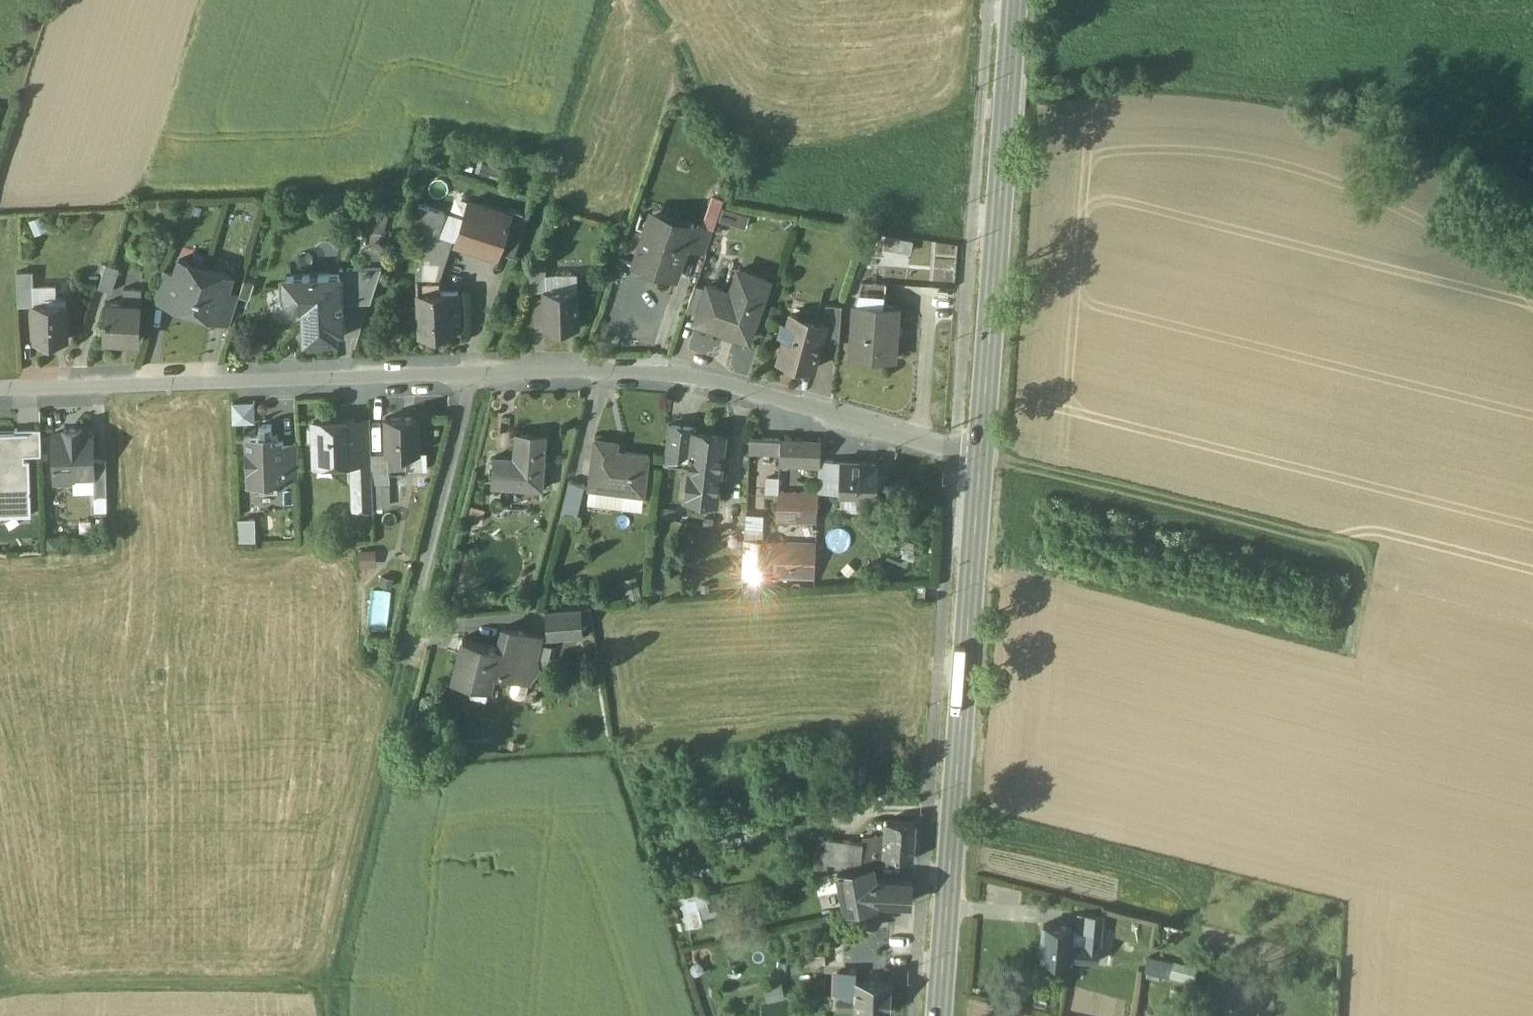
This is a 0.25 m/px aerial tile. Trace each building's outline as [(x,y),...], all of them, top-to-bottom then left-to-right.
[(508,213),(470,201),(457,243),(497,256),(498,251),(510,214),(508,213)] [(446,213),(418,204),(410,227),(412,227),(430,233),(452,240),(453,238),(439,234),(446,213)] [(527,214),(510,208),(508,213),(510,214),(498,251),(514,256),(527,214)] [(666,236),(647,230),(635,264),(677,278),(686,249),(685,249),(691,231),(690,231),(670,224),(666,236)] [(714,231),(693,224),(690,231),(691,231),(685,249),(686,249),(705,255),(714,231)] [(430,233),(412,227),(409,240),(426,245),(430,233)] [(452,240),(430,233),(426,245),(426,248),(447,255),(452,240)] [(426,248),(425,248),(417,274),(417,280),(440,279),(447,255),(426,248)] [(206,268),(180,259),(175,274),(166,301),(166,302),(193,310),(206,268)] [(121,268),(107,263),(99,287),(114,291),(121,268)] [(546,266),(531,266),(530,290),(545,290),(547,290),(546,266)] [(382,267),(340,269),(340,275),(341,275),(342,302),(371,301),(382,267)] [(234,276),(206,268),(193,310),(220,319),(221,318),(229,291),(234,276)] [(175,274),(164,270),(155,297),(166,301),(175,274)] [(732,294),(710,286),(698,321),(749,338),(768,281),(740,271),(732,294)] [(340,275),(285,277),(285,292),(281,292),(283,300),(287,306),(293,310),(300,311),(304,311),(305,340),(338,339),(337,329),(343,329),(342,302),(341,275),(340,275)] [(575,275),(550,276),(551,289),(576,289),(575,275)] [(440,279),(417,280),(418,293),(440,292),(440,279)] [(887,284),(862,282),(855,304),(885,307),(887,284)] [(143,290),(125,289),(125,303),(108,303),(107,316),(106,316),(105,339),(140,340),(143,290)] [(547,290),(545,290),(546,327),(579,326),(577,289),(576,289),(551,289),(547,290)] [(240,294),(229,291),(221,318),(231,321),(240,294)] [(440,292),(418,293),(420,336),(454,334),(453,318),(460,318),(459,291),(440,292)] [(67,295),(48,295),(48,302),(35,303),(36,339),(68,338),(67,295)] [(842,305),(826,304),(824,322),(826,323),(822,340),(840,341),(842,305)] [(885,307),(855,304),(850,356),(895,359),(899,308),(885,307)] [(824,322),(791,313),(789,323),(781,320),(777,336),(785,338),(779,360),(813,369),(822,340),(826,323),(824,322)] [(255,401),(232,402),(233,423),(256,422),(255,401)] [(418,416),(386,417),(387,452),(387,453),(406,453),(419,452),(418,416)] [(339,422),(332,423),(332,420),(315,421),(310,426),(310,440),(315,444),(316,462),(353,461),(357,461),(357,454),(356,454),(355,425),(356,425),(356,419),(339,420),(339,422)] [(273,425),(260,425),(261,435),(246,435),(248,484),(257,484),(257,491),(278,491),(278,485),(279,485),(279,483),(286,483),(286,479),(285,443),(284,439),(273,439),(273,425)] [(356,425),(355,425),(356,454),(357,454),(372,453),(372,452),(371,425),(356,425)] [(696,428),(669,425),(664,462),(690,465),(694,432),(695,432),(696,428)] [(41,428),(15,429),(15,432),(16,455),(24,455),(42,455),(41,428)] [(82,429),(64,430),(64,434),(53,434),(55,477),(56,477),(73,476),(94,476),(95,476),(94,460),(93,433),(82,433),(82,429)] [(0,432),(0,516),(32,515),(31,494),(30,494),(30,490),(31,490),(30,460),(24,460),(24,455),(16,455),(15,432),(0,432)] [(547,434),(516,432),(514,456),(494,455),(492,486),(544,489),(547,434)] [(695,432),(694,432),(690,465),(686,498),(716,501),(724,435),(695,432)] [(649,453),(616,449),(618,440),(596,437),(590,485),(644,492),(649,453)] [(780,440),(752,438),(751,453),(779,455),(780,440)] [(822,442),(780,440),(779,455),(780,459),(821,461),(821,460),(822,442)] [(298,442),(285,443),(286,479),(299,479),(298,442)] [(387,452),(372,452),(372,453),(373,483),(382,483),(390,482),(390,470),(389,470),(387,453),(387,452)] [(419,452),(406,453),(407,470),(428,469),(427,452),(419,452)] [(372,453),(357,454),(357,461),(353,461),(355,508),(373,507),(373,483),(372,453)] [(406,453),(387,453),(389,470),(390,470),(407,470),(406,453)] [(106,459),(94,460),(95,476),(94,476),(94,496),(107,495),(106,459)] [(841,461),(821,460),(821,461),(819,492),(839,493),(841,461)] [(877,462),(841,461),(839,493),(839,494),(875,496),(877,462)] [(586,483),(570,479),(562,512),(578,515),(586,483)] [(390,482),(382,483),(382,507),(391,507),(390,482)] [(382,483),(373,483),(373,507),(382,507),(382,483)] [(819,493),(779,491),(776,519),(776,520),(817,521),(819,493)] [(578,515),(562,512),(559,522),(580,526),(582,516),(578,515)] [(748,513),(748,531),(765,531),(765,513),(748,513)] [(745,539),(744,579),(774,580),(774,575),(815,577),(816,544),(775,542),(775,540),(745,539)] [(374,552),(360,552),(361,566),(374,565),(374,552)] [(927,585),(917,585),(917,598),(927,598),(927,585)] [(582,608),(545,611),(547,639),(584,636),(582,608)] [(541,636),(504,627),(499,646),(521,652),(515,677),(530,680),(531,676),(536,673),(539,664),(535,658),(541,636)] [(499,646),(463,637),(453,678),(490,687),(494,671),(515,677),(521,652),(499,646)] [(916,822),(887,821),(887,832),(886,836),(888,836),(887,855),(888,855),(913,857),(916,822)] [(887,832),(865,835),(864,841),(862,865),(873,863),(887,861),(888,855),(887,855),(888,836),(886,836),(887,832)] [(864,841),(850,840),(848,867),(862,865),(864,841)] [(848,867),(838,869),(842,888),(846,911),(873,906),(874,900),(910,902),(912,881),(876,879),(873,863),(862,865),(848,867)] [(822,872),(816,873),(820,892),(842,888),(838,869),(822,872)] [(1102,915),(1079,913),(1078,929),(1101,931),(1102,915)] [(1072,926),(1044,924),(1041,958),(1070,960),(1070,959),(1072,929),(1072,926)] [(1078,929),(1072,929),(1070,959),(1098,961),(1101,931),(1078,929)] [(826,954),(806,954),(806,965),(827,965),(826,954)] [(1172,964),(1149,958),(1146,971),(1169,977),(1172,964)] [(1172,964),(1169,977),(1193,983),(1197,970),(1172,964)] [(841,973),(836,973),(835,993),(838,993),(855,994),(855,980),(856,974),(841,973)] [(892,981),(855,980),(855,994),(838,993),(838,1009),(855,1010),(855,1011),(891,1012),(892,981)] [(783,982),(767,986),(771,1002),(786,998),(783,982)]
